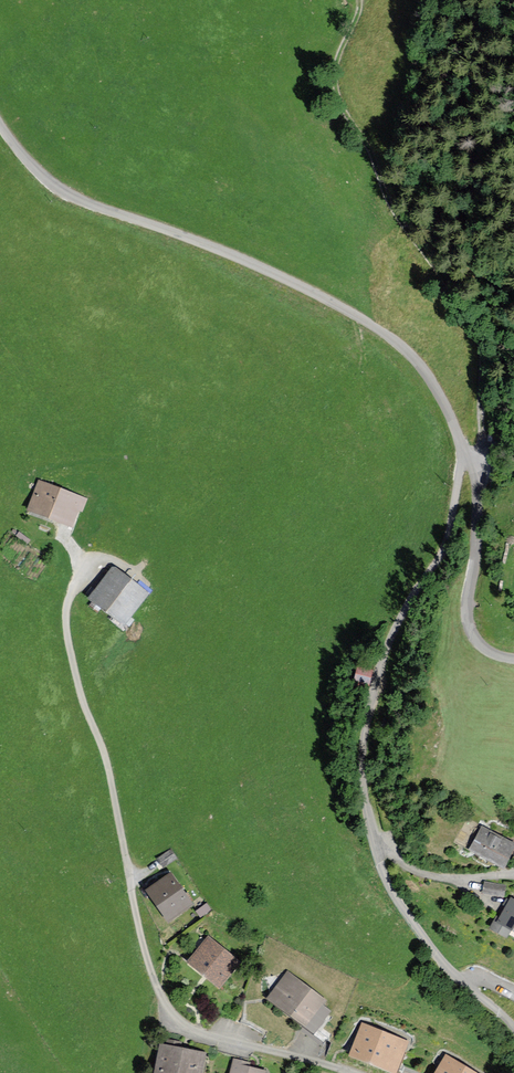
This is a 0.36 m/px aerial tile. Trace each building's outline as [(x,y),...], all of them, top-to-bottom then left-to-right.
[(87,499),(39,481),(29,509),(72,526),(78,510),(82,512),(87,499)] [(6,530),(0,539),(0,554),(28,574),(42,555),(6,530)] [(147,593),(114,567),(90,598),(123,624),(147,593)] [(373,687),(376,668),(356,665),(353,683),(373,687)] [(483,827),(472,848),(504,865),(513,847),(513,844),(483,827)] [(171,875),(148,891),(168,919),(191,903),(171,875)] [(511,899),(500,918),(497,917),(491,927),(507,936),(512,928),(513,930),(513,900),(511,899)] [(238,962),(208,939),(190,962),(219,985),(238,962)] [(324,1001),(288,972),(268,997),(292,1016),(312,1031),(328,1010),(322,1004),(324,1001)] [(407,1042),(362,1026),(351,1056),(395,1072),(407,1042)] [(162,1045),(156,1072),(201,1072),(205,1053),(179,1048),(180,1043),(163,1039),(162,1045)] [(446,1056),(436,1072),(474,1072),(446,1056)] [(235,1059),(231,1072),(264,1072),(265,1071),(249,1067),(250,1063),(235,1059)]
